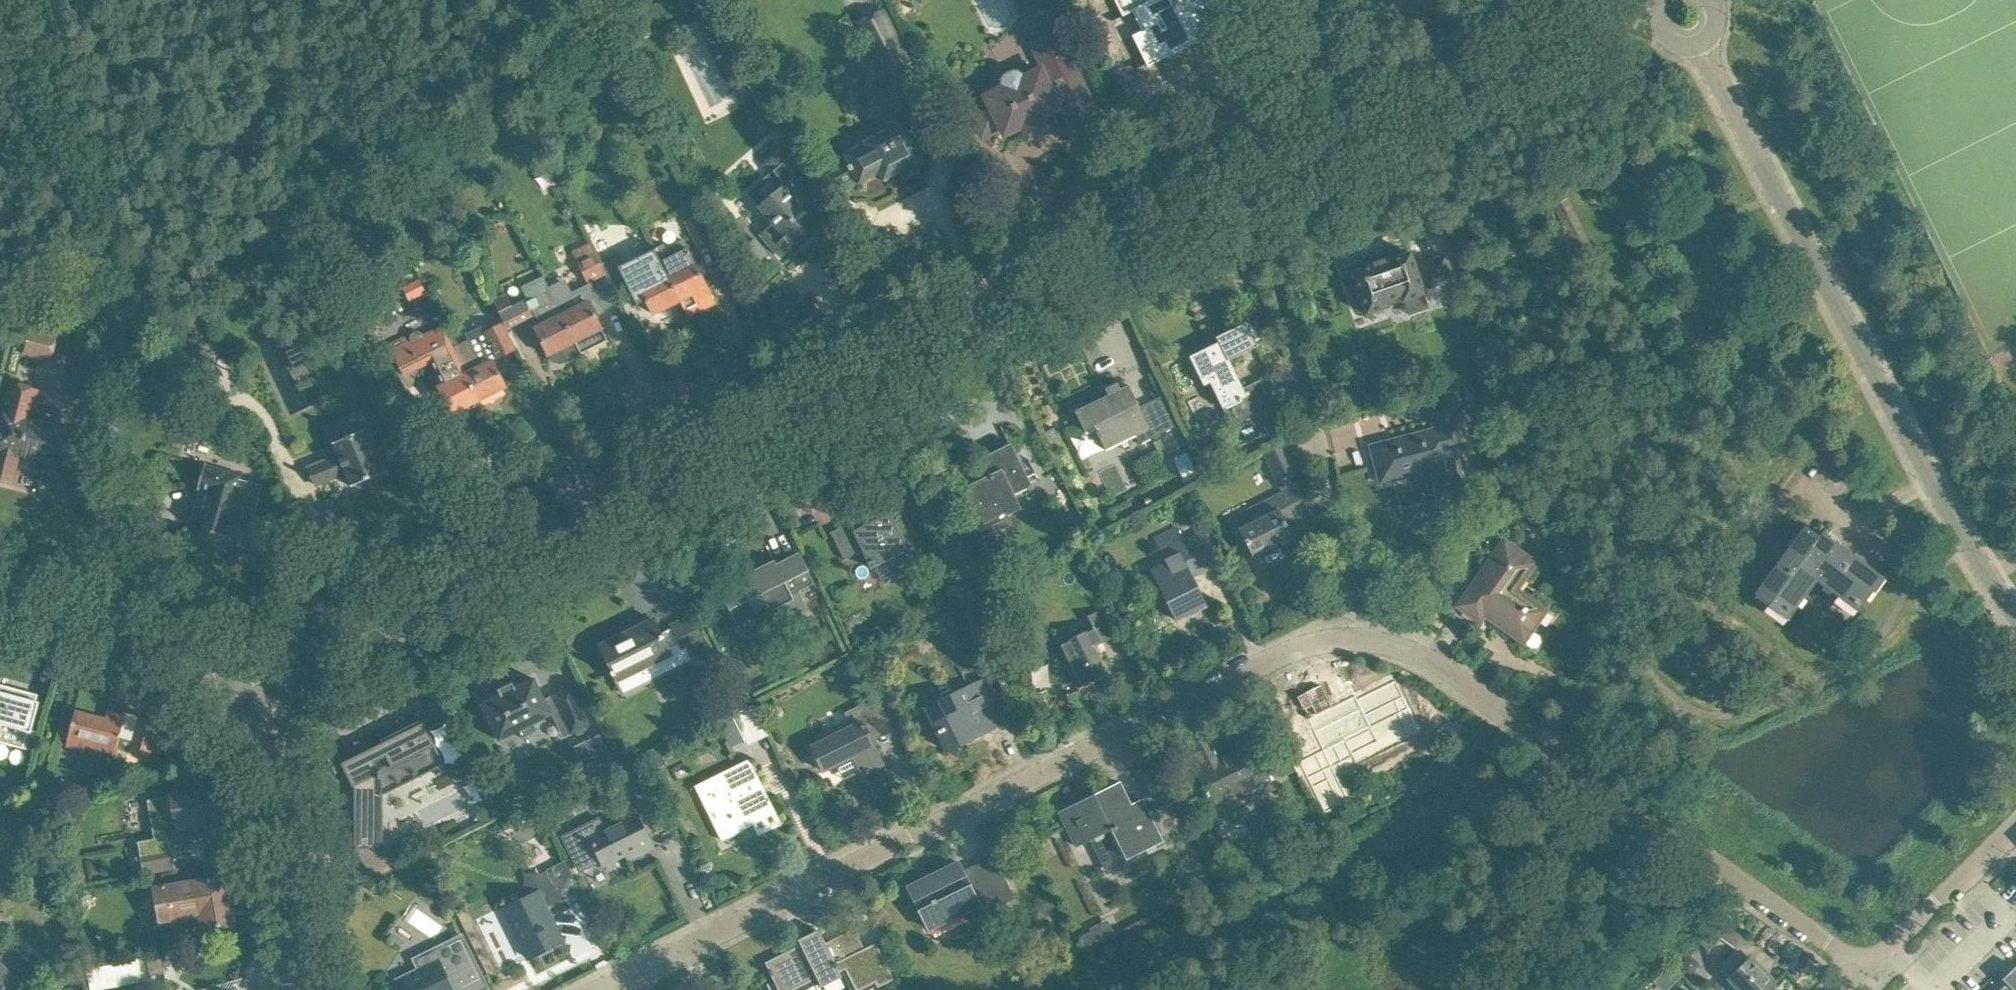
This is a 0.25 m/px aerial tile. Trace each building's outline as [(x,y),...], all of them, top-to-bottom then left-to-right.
[(1207,0),(1115,0),(1123,15),(1123,16),(1133,11),(1142,31),(1133,35),(1146,62),(1147,63),(1148,66),(1188,47),(1186,43),(1194,38),(1196,43),(1199,41),(1185,12),(1207,1),(1207,0)] [(886,10),(857,24),(867,44),(884,77),(894,72),(913,63),(896,30),(886,10)] [(1057,33),(1045,39),(1033,45),(1045,68),(1023,78),(1021,75),(1017,72),(1013,72),(1005,75),(1003,79),(1003,84),(1004,87),(986,96),(990,104),(972,112),(983,136),(1001,127),(1005,134),(1023,125),(1026,130),(1044,121),(1042,116),(1063,106),(1066,111),(1089,99),(1057,33)] [(899,109),(904,107),(893,85),(880,91),(890,112),(883,116),(889,129),(864,141),(865,143),(860,146),(859,143),(847,149),(849,151),(844,154),(849,164),(847,165),(850,172),(852,171),(859,184),(880,173),(884,180),(924,160),(906,125),(908,125),(899,109)] [(795,186),(812,172),(793,132),(779,139),(785,149),(769,162),(787,183),(759,207),(774,224),(761,234),(774,250),(787,239),(790,242),(814,221),(809,215),(813,212),(814,208),(795,186)] [(681,209),(686,220),(684,221),(697,247),(712,240),(699,213),(698,214),(693,204),(681,209)] [(664,243),(654,248),(655,249),(680,300),(688,315),(714,302),(683,238),(666,247),(664,243)] [(606,276),(594,252),(589,241),(573,250),(590,285),(606,277),(606,276)] [(655,249),(619,267),(637,305),(639,304),(638,302),(646,298),(653,313),(680,300),(655,249)] [(1454,279),(1446,255),(1421,263),(1422,266),(1416,268),(1411,252),(1389,260),(1388,259),(1374,264),(1374,265),(1352,272),(1367,314),(1388,307),(1386,301),(1401,296),(1403,301),(1405,301),(1409,314),(1428,308),(1423,295),(1425,294),(1423,288),(1429,286),(1429,287),(1454,279)] [(525,300),(514,306),(521,321),(533,316),(530,311),(533,310),(535,315),(541,312),(547,323),(536,329),(548,354),(550,353),(553,359),(560,362),(566,359),(567,361),(568,360),(567,358),(580,352),(549,290),(542,276),(522,286),(529,302),(527,304),(525,300)] [(410,301),(427,292),(420,278),(403,287),(410,301)] [(564,282),(549,290),(580,352),(581,354),(588,351),(608,340),(595,315),(603,311),(594,293),(591,285),(571,295),(564,282)] [(507,293),(492,300),(503,323),(506,329),(521,321),(514,306),(507,293)] [(1218,342),(1190,356),(1198,374),(1204,386),(1210,383),(1222,408),(1223,408),(1230,421),(1233,427),(1265,411),(1274,430),(1283,426),(1260,380),(1243,388),(1229,360),(1267,341),(1256,318),(1216,337),(1218,342)] [(449,328),(444,330),(453,348),(479,399),(505,386),(493,361),(516,349),(507,331),(506,329),(503,323),(486,331),(469,340),(458,345),(449,328)] [(31,324),(25,353),(51,359),(58,331),(31,324)] [(405,336),(389,344),(394,356),(403,374),(435,358),(448,383),(439,387),(452,413),(465,406),(466,408),(469,409),(471,409),(473,408),(475,407),(476,405),(477,403),(476,401),(479,399),(453,348),(444,330),(442,327),(424,336),(423,334),(421,332),(419,331),(416,331),(414,332),(412,333),(411,335),(410,337),(410,340),(411,342),(409,343),(405,336)] [(39,390),(12,382),(0,428),(0,464),(17,468),(20,455),(43,461),(42,462),(45,463),(44,466),(58,470),(59,466),(62,467),(62,466),(64,466),(66,461),(68,462),(70,453),(68,453),(74,430),(32,419),(39,390)] [(1128,385),(1128,386),(1077,411),(1076,410),(1075,411),(1085,430),(1094,426),(1104,446),(1134,431),(1140,444),(1175,427),(1160,396),(1139,407),(1129,385),(1128,385)] [(1439,498),(1464,491),(1454,451),(1467,448),(1453,394),(1427,401),(1435,429),(1370,445),(1380,483),(1406,476),(1403,465),(1428,458),(1439,498)] [(339,456),(308,469),(310,474),(309,474),(311,479),(312,478),(314,484),(345,471),(351,486),(385,472),(377,453),(367,428),(360,413),(327,427),(333,442),(339,456)] [(981,458),(983,462),(991,479),(984,482),(983,479),(959,490),(971,514),(969,515),(971,519),(973,519),(978,530),(1021,509),(1014,494),(1031,486),(1023,469),(1024,468),(1011,443),(1010,444),(1002,426),(1001,426),(1009,444),(981,458)] [(1055,428),(1045,432),(1051,445),(1061,440),(1055,428)] [(1285,441),(1267,450),(1261,453),(1276,482),(1281,480),(1286,491),(1247,510),(1253,522),(1239,529),(1253,556),(1292,536),(1285,520),(1310,507),(1299,485),(1305,482),(1300,471),(1285,441)] [(191,519),(203,522),(201,529),(225,536),(225,534),(248,541),(248,540),(252,539),(257,557),(276,552),(268,518),(255,514),(263,485),(241,479),(242,475),(205,464),(198,488),(200,488),(191,519)] [(907,548),(893,520),(890,513),(855,530),(851,522),(831,532),(844,560),(863,551),(871,567),(875,565),(883,580),(893,575),(894,577),(921,564),(912,546),(907,548)] [(1193,577),(1206,571),(1221,563),(1204,530),(1185,540),(1178,525),(1156,536),(1168,561),(1151,569),(1176,619),(1177,619),(1175,615),(1204,601),(1205,605),(1206,605),(1193,577)] [(1882,577),(1827,536),(1824,540),(1804,526),(1796,536),(1801,540),(1794,548),(1790,545),(1754,593),(1768,603),(1766,606),(1767,607),(1772,601),(1789,614),(1787,617),(1789,618),(1816,580),(1837,596),(1834,599),(1836,600),(1840,594),(1858,607),(1856,610),(1857,611),(1871,591),(1874,593),(1875,592),(1872,590),(1882,577)] [(1531,631),(1542,615),(1545,611),(1515,589),(1535,561),(1505,540),(1458,605),(1480,621),(1486,612),(1495,618),(1493,620),(1518,638),(1526,627),(1531,631)] [(815,584),(808,570),(809,570),(800,552),(777,563),(775,560),(750,572),(753,576),(741,582),(739,577),(719,588),(738,627),(772,610),(778,624),(809,609),(800,592),(815,584)] [(1114,636),(1105,618),(1101,610),(1090,615),(1096,627),(1058,646),(1078,687),(1106,673),(1093,646),(1114,636)] [(705,643),(700,633),(691,615),(671,625),(673,631),(663,636),(655,619),(621,636),(621,637),(615,640),(615,639),(613,640),(611,637),(601,642),(602,645),(600,646),(612,671),(611,672),(613,675),(614,675),(617,680),(618,680),(624,692),(664,673),(658,660),(671,654),(671,653),(681,647),(684,653),(705,643)] [(533,723),(561,710),(572,733),(590,724),(571,686),(545,699),(535,678),(515,688),(513,682),(498,689),(501,695),(482,704),(500,740),(519,731),(522,738),(537,731),(533,723)] [(1007,722),(999,704),(986,678),(927,707),(948,751),(972,739),(969,733),(981,727),(984,733),(1007,722)] [(24,749),(29,732),(31,732),(40,702),(38,701),(38,702),(37,701),(39,694),(37,694),(37,696),(1,686),(1,684),(0,684),(0,742),(24,749)] [(1293,765),(1303,783),(1305,788),(1324,778),(1320,769),(1325,766),(1326,767),(1365,747),(1363,742),(1403,722),(1389,694),(1338,718),(1321,684),(1297,696),(1307,718),(1303,720),(1319,753),(1314,756),(1313,755),(1293,765)] [(742,686),(730,692),(736,703),(748,697),(742,686)] [(888,718),(879,700),(877,696),(844,712),(848,719),(815,736),(818,742),(811,745),(824,771),(853,756),(862,774),(884,764),(866,729),(888,718)] [(732,714),(745,741),(768,730),(754,703),(732,714)] [(1416,722),(1425,711),(1425,710),(1417,704),(1408,716),(1416,722)] [(76,710),(67,746),(114,758),(117,748),(132,752),(132,750),(150,755),(151,754),(160,757),(166,731),(157,729),(159,722),(140,717),(134,741),(120,737),(126,714),(109,709),(106,719),(77,711),(77,710),(76,710)] [(354,742),(354,757),(342,763),(353,787),(355,786),(355,853),(357,853),(357,852),(358,852),(372,881),(401,867),(400,865),(394,868),(378,836),(383,836),(383,839),(384,839),(383,793),(382,793),(382,782),(411,768),(417,778),(445,764),(428,730),(430,729),(429,727),(423,731),(419,724),(397,735),(398,736),(383,743),(383,742),(354,742)] [(599,734),(585,741),(601,773),(615,766),(599,734)] [(1197,772),(1205,790),(1205,791),(1204,791),(1207,796),(1208,795),(1211,802),(1240,787),(1248,801),(1274,788),(1260,759),(1261,758),(1258,753),(1257,753),(1252,744),(1221,759),(1210,737),(1188,748),(1199,771),(1197,772)] [(782,824),(773,806),(749,759),(695,785),(722,840),(754,824),(754,822),(774,812),(780,824),(782,824)] [(1119,782),(1060,812),(1077,846),(1091,840),(1101,861),(1123,851),(1127,859),(1129,858),(1137,854),(1162,842),(1150,818),(1141,800),(1130,805),(1119,782)] [(211,788),(148,800),(155,838),(138,841),(144,874),(176,868),(171,841),(175,840),(174,839),(179,838),(180,843),(207,839),(204,818),(216,816),(211,788)] [(599,819),(562,837),(568,849),(573,847),(584,869),(601,861),(604,865),(638,848),(640,854),(654,847),(645,829),(638,815),(605,831),(599,819)] [(577,883),(568,866),(565,860),(546,870),(554,886),(543,891),(542,889),(504,908),(529,957),(563,941),(546,907),(548,897),(577,883)] [(959,862),(908,886),(929,929),(964,912),(968,921),(1015,898),(996,860),(995,860),(998,866),(979,875),(976,870),(965,875),(959,862)] [(424,861),(413,866),(419,878),(430,872),(424,861)] [(195,882),(156,889),(161,919),(201,912),(204,928),(206,928),(209,944),(233,940),(230,924),(234,923),(226,876),(211,878),(209,866),(214,865),(214,864),(193,868),(195,882)] [(1741,936),(1731,928),(1715,917),(1695,936),(1708,950),(1721,938),(1736,948),(1717,966),(1740,989),(1766,989),(1774,982),(1764,971),(1775,960),(1741,936)] [(780,989),(789,989),(810,980),(811,980),(817,977),(822,987),(843,977),(840,971),(845,968),(856,989),(859,989),(875,982),(878,987),(895,979),(877,942),(864,948),(855,928),(826,943),(819,929),(799,939),(801,944),(765,962),(778,988),(778,987),(780,989)] [(460,988),(461,989),(477,989),(485,986),(461,938),(417,960),(422,970),(393,984),(396,989),(456,989),(460,988)] [(11,989),(12,989),(22,989),(41,970),(28,959),(20,968),(0,949),(0,989),(10,989),(11,989)] [(165,966),(162,951),(148,953),(151,975),(165,973),(165,966)] [(139,959),(88,968),(92,989),(96,989),(143,982),(139,959)] [(2002,979),(2006,983),(1999,989),(2015,989),(2015,966),(2002,979)]
